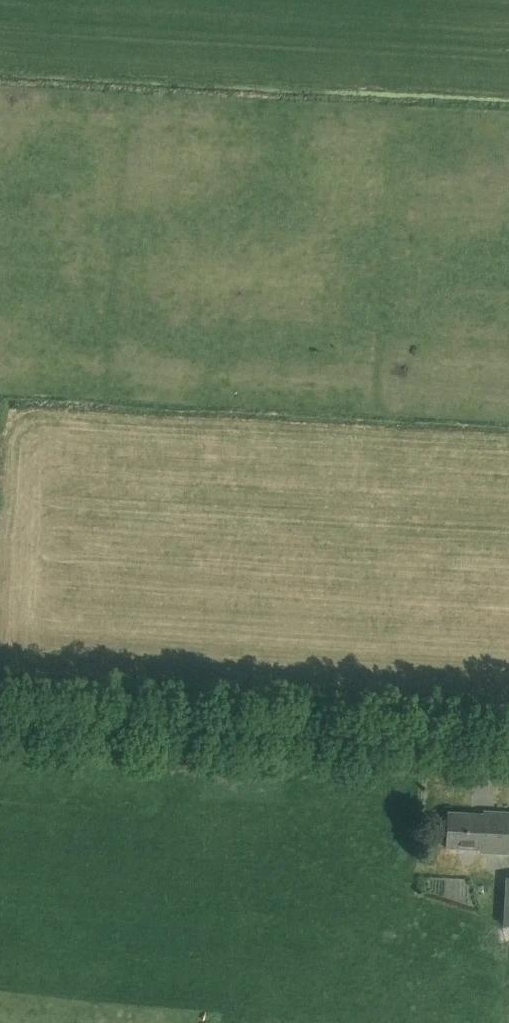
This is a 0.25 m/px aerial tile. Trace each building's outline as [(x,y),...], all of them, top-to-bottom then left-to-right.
[(484,811),(484,814),(448,812),(446,848),(482,850),(481,853),(508,854),(508,812),(484,811)]
